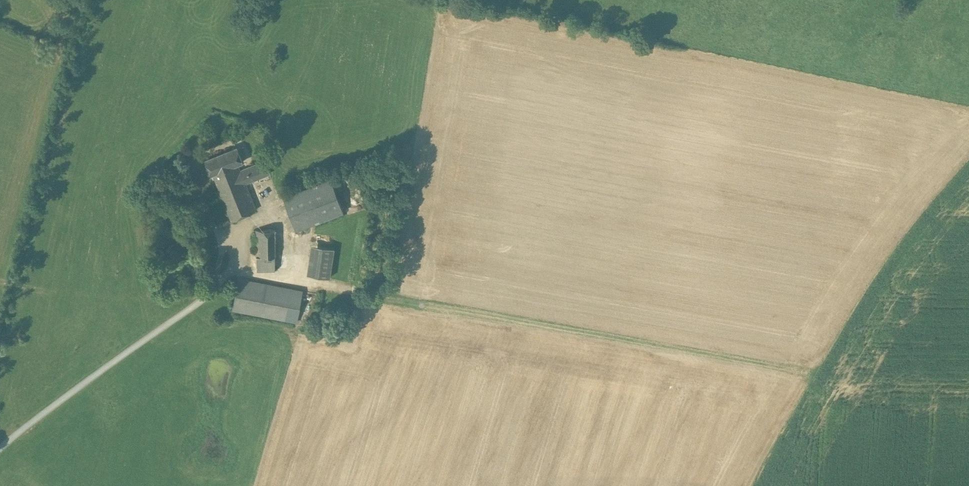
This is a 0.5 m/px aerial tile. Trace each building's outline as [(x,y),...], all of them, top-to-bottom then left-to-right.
[(237,146),(205,158),(211,173),(214,172),(216,179),(241,169),(238,163),(243,161),(237,146)] [(241,169),(216,179),(231,218),(256,208),(246,183),(269,174),(269,172),(264,160),(241,169)] [(269,174),(246,183),(256,208),(280,199),(270,172),(269,172),(269,174)] [(331,177),(297,190),(283,195),(296,229),(343,211),(331,177)] [(274,229),(256,229),(257,268),(275,268),(274,229)] [(333,247),(311,244),(307,274),(329,277),(333,247)] [(303,290),(239,278),(233,309),(297,321),(303,290)]
